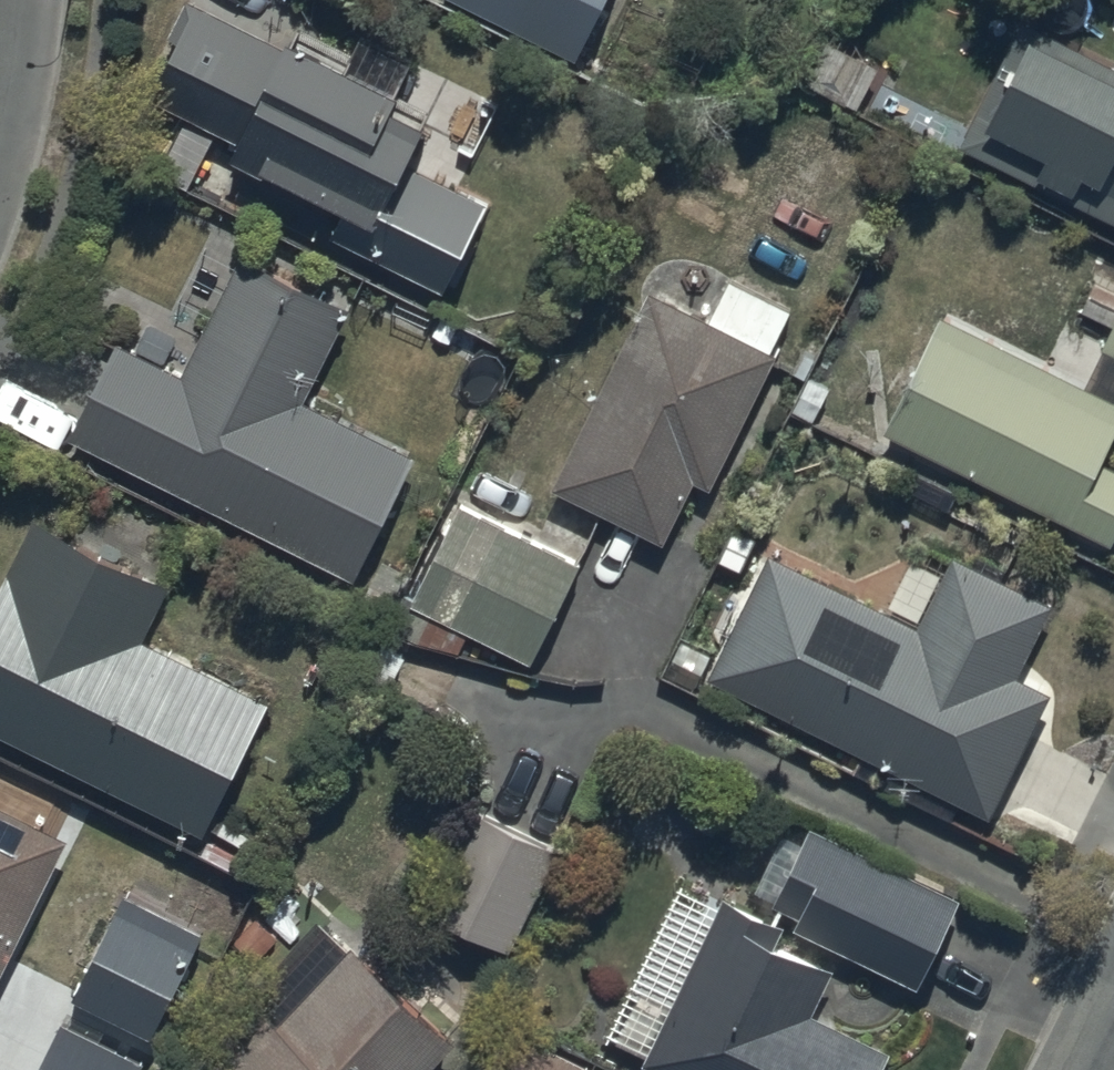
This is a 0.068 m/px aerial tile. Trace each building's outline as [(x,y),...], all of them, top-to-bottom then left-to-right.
[(573,73),(613,0),(439,0),(573,73)] [(332,240),(330,245),(444,302),(487,215),(416,180),(441,131),(395,108),(415,68),(362,42),(351,63),(301,39),(290,60),(198,15),(150,110),(241,155),(225,187),(332,240)] [(960,157),(1113,233),(1113,76),(1023,31),(960,157)] [(121,356),(75,444),(355,590),(417,472),(305,413),(353,322),(242,264),(178,386),(121,356)] [(709,332),(651,302),(551,499),(665,557),(698,493),(713,501),(781,367),(773,363),(793,322),(730,290),(709,332)] [(1113,452),(1113,410),(943,326),(885,444),(1110,554),(1113,547),(1113,480),(1103,475),(1113,452)] [(1106,351),(1103,355),(1113,361),(1113,334),(1106,351)] [(463,516),(408,612),(531,675),(581,576),(463,516)] [(0,603),(0,744),(207,847),(273,715),(142,650),(168,598),(35,531),(0,603)] [(773,568),(708,688),(993,828),(1054,703),(1020,687),(1055,617),(955,568),(920,640),(773,568)] [(0,816),(0,995),(69,849),(0,816)] [(564,856),(489,822),(437,934),(512,968),(564,856)] [(962,911),(810,837),(803,852),(782,841),(754,898),(778,910),(776,914),(803,927),(798,937),(920,997),(962,911)] [(603,1038),(648,1064),(644,1069),(892,1069),(894,1065),(814,1025),(836,981),(778,953),(787,936),(728,907),(723,918),(681,897),(603,1038)] [(207,945),(128,905),(72,1009),(154,1050),(207,945)] [(454,1053),(341,946),(338,949),(314,926),(248,996),(283,1029),(243,1069),(438,1069),(454,1053)] [(63,1031),(42,1069),(137,1069),(63,1031)] [(510,1040),(496,1069),(570,1069),(510,1040)]
